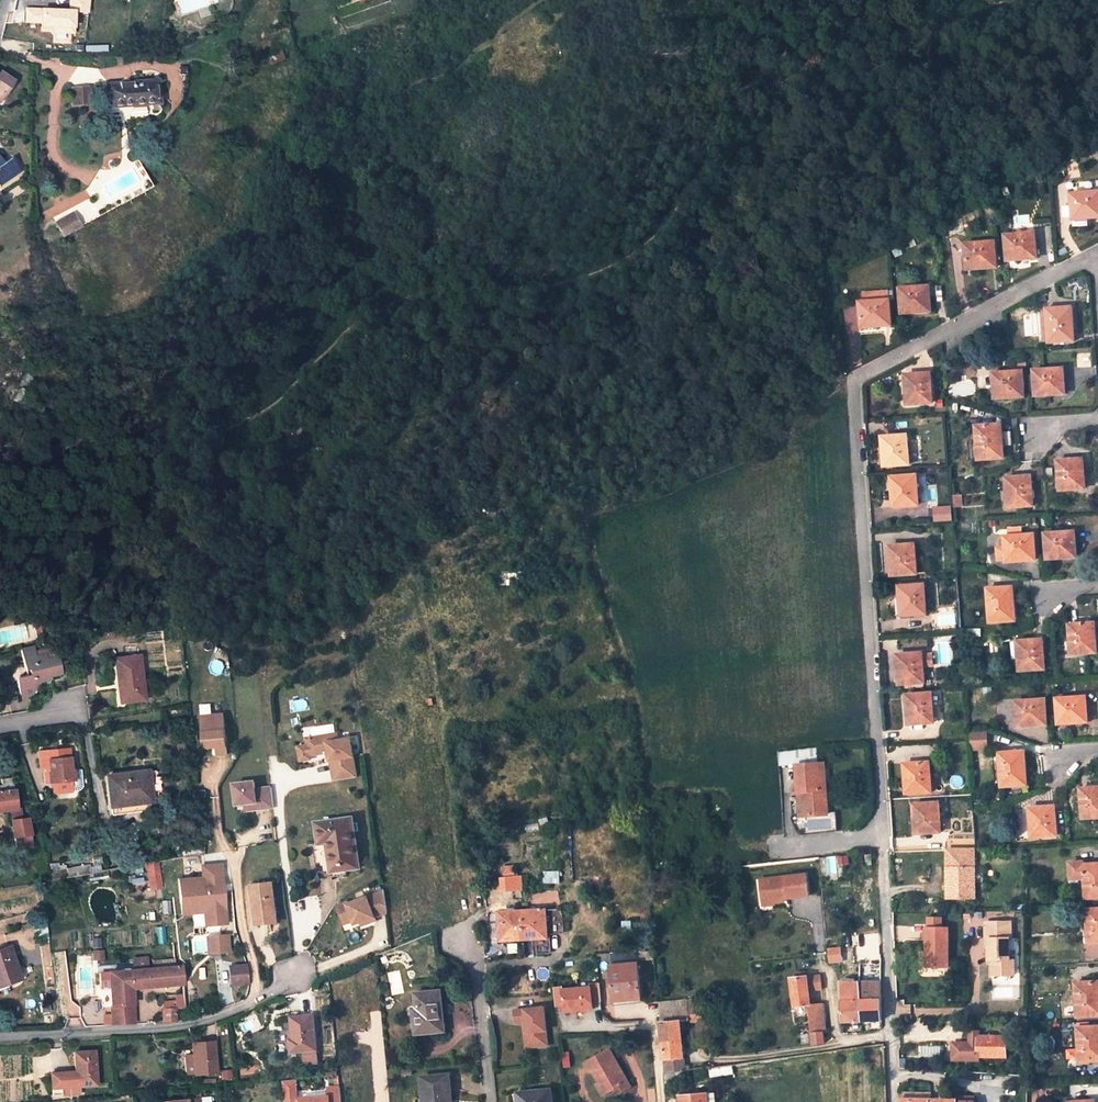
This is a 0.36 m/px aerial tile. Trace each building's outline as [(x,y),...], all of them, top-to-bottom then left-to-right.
[(67,6),(77,6),(76,12),(88,12),(88,0),(67,0),(67,6)] [(72,33),(72,7),(23,6),(23,24),(49,24),(49,33),(72,33)] [(286,60),(282,50),(263,58),(267,68),(286,60)] [(13,81),(0,72),(0,99),(13,81)] [(158,104),(156,81),(108,85),(110,107),(151,104),(158,104)] [(69,104),(89,103),(87,85),(68,87),(69,104)] [(0,157),(0,186),(21,172),(11,159),(4,163),(0,157)] [(1090,215),(1090,217),(1097,217),(1097,193),(1071,194),(1073,217),(1090,215)] [(70,214),(60,219),(66,231),(76,226),(70,214)] [(66,231),(60,219),(54,222),(57,230),(59,229),(61,233),(66,231)] [(1019,257),(1035,255),(1034,233),(1006,236),(1008,260),(1019,260),(1019,257)] [(967,267),(984,265),(985,268),(995,267),(993,242),(965,244),(967,267)] [(930,308),(928,286),(899,288),(901,313),(912,313),(912,310),(930,308)] [(888,291),(864,293),(864,302),(860,302),(861,324),(879,323),(879,325),(891,324),(889,300),(888,291)] [(1068,308),(1047,309),(1049,342),(1074,341),(1073,329),(1070,329),(1068,308)] [(1062,369),(1033,370),(1035,396),(1046,395),(1046,392),(1064,391),(1062,369)] [(1022,371),(994,373),(995,395),(1012,394),(1013,397),(1024,396),(1022,371)] [(930,374),(908,375),(909,393),(906,393),(907,404),(931,402),(930,374)] [(976,426),(978,459),(1003,458),(1002,447),(1012,447),(1011,433),(998,434),(997,424),(976,426)] [(906,436),(885,437),(886,455),(883,456),(884,466),(908,464),(906,436)] [(1079,460),(1058,461),(1060,490),(1084,489),(1083,477),(1080,477),(1079,460)] [(917,475),(891,477),(891,488),(895,488),(896,506),(918,504),(917,475)] [(1030,476),(1009,478),(1010,496),(1007,496),(1008,507),(1032,506),(1030,476)] [(933,521),(951,520),(950,505),(932,506),(933,521)] [(492,516),(502,515),(501,506),(474,516),(476,521),(492,516)] [(1074,532),(1045,534),(1047,559),(1058,558),(1057,556),(1075,554),(1074,532)] [(1034,535),(1004,537),(1006,559),(1024,558),(1024,561),(1036,560),(1034,535)] [(914,545),(892,546),(893,565),(891,565),(891,575),(916,574),(914,545)] [(522,572),(495,576),(498,587),(523,583),(522,572)] [(924,585),(899,586),(900,597),(903,597),(904,615),(925,613),(924,585)] [(1009,588),(988,589),(990,622),(1014,620),(1013,609),(1011,609),(1009,588)] [(1090,623),(1069,625),(1072,654),(1096,652),(1095,641),(1092,641),(1090,623)] [(41,636),(37,626),(37,624),(33,628),(35,637),(41,636)] [(1042,640),(1020,641),(1021,659),(1019,660),(1019,671),(1044,669),(1042,640)] [(33,647),(21,649),(25,667),(27,667),(30,679),(17,682),(21,701),(30,699),(40,683),(51,680),(50,677),(62,675),(58,656),(56,657),(54,648),(34,653),(33,647)] [(922,653),(899,655),(901,673),(898,673),(899,684),(923,683),(923,670),(922,656),(922,653)] [(922,656),(923,670),(933,669),(932,656),(922,656)] [(139,657),(116,659),(118,680),(123,680),(126,702),(144,700),(139,657)] [(931,694),(906,695),(907,707),(910,706),(911,724),(932,722),(931,694)] [(1086,697),(1056,699),(1058,724),(1069,723),(1069,720),(1087,719),(1086,697)] [(1046,699),(1015,701),(1017,723),(1036,722),(1037,725),(1047,724),(1046,699)] [(198,704),(199,748),(214,748),(215,755),(224,754),(222,703),(198,704)] [(968,731),(969,747),(985,746),(984,730),(968,731)] [(333,782),(356,778),(349,739),(337,741),(336,734),(305,739),(306,746),(308,756),(324,754),(327,753),(329,761),(330,761),(333,782)] [(299,762),(309,760),(308,756),(306,746),(297,748),(299,762)] [(796,766),(798,792),(805,791),(806,816),(827,815),(826,789),(820,790),(819,765),(819,764),(818,747),(779,752),(779,766),(796,765),(796,766)] [(70,751),(40,754),(41,770),(45,770),(51,770),(51,774),(50,775),(50,784),(53,784),(53,790),(58,794),(66,794),(71,787),(70,782),(74,782),(73,773),(71,773),(70,751)] [(1020,752),(999,753),(1001,787),(1026,785),(1025,774),(1022,774),(1020,752)] [(929,763),(906,764),(908,783),(905,783),(906,794),(931,793),(929,763)] [(155,768),(107,775),(111,807),(142,803),(152,802),(149,776),(156,775),(155,768)] [(10,810),(17,810),(17,808),(13,778),(1,779),(2,786),(0,786),(0,812),(10,810)] [(273,808),(271,785),(254,786),(253,779),(229,781),(230,805),(242,805),(242,810),(273,808)] [(1082,789),(1084,818),(1097,817),(1097,788),(1082,789)] [(805,791),(798,792),(799,817),(806,816),(805,791)] [(142,810),(142,803),(111,807),(112,814),(142,810)] [(939,803),(914,805),(914,816),(917,815),(918,833),(940,832),(939,803)] [(1054,806),(1032,808),(1034,826),(1031,826),(1032,837),(1057,836),(1054,806)] [(17,810),(10,810),(11,821),(22,819),(21,807),(17,808),(17,810)] [(22,819),(11,821),(17,849),(34,847),(27,818),(22,819)] [(352,818),(317,824),(320,843),(317,843),(318,850),(315,850),(318,874),(333,872),(334,878),(348,876),(347,869),(359,868),(352,818)] [(203,843),(180,847),(183,858),(205,854),(203,843)] [(947,899),(974,900),(974,883),(971,883),(970,868),(974,868),(973,849),(947,850),(947,899)] [(847,867),(848,856),(824,856),(823,872),(838,872),(838,867),(847,867)] [(160,887),(156,862),(146,864),(150,889),(160,887)] [(156,862),(160,887),(164,886),(161,862),(156,862)] [(197,876),(174,876),(175,914),(202,913),(202,925),(224,924),(222,862),(197,863),(197,876)] [(1070,862),(1071,879),(1084,878),(1086,898),(1097,898),(1097,864),(1083,865),(1083,862),(1070,862)] [(501,875),(502,879),(510,878),(510,875),(515,874),(515,866),(504,867),(505,874),(501,875)] [(807,875),(761,879),(762,898),(773,897),(774,903),(784,902),(783,895),(787,894),(788,899),(809,898),(807,875)] [(510,878),(502,879),(503,891),(521,890),(520,887),(520,877),(515,877),(510,878)] [(273,882),(253,885),(257,925),(268,924),(268,920),(277,919),(273,882)] [(339,907),(344,919),(349,917),(354,919),(355,921),(356,925),(366,921),(367,924),(377,920),(376,917),(388,912),(385,890),(349,905),(349,903),(339,907)] [(545,893),(547,903),(558,901),(556,891),(545,893)] [(773,897),(762,898),(763,905),(774,905),(774,903),(773,897)] [(522,911),(524,940),(532,939),(547,938),(547,937),(547,931),(562,930),(561,909),(522,911)] [(1087,910),(1089,943),(1097,942),(1097,909),(1087,910)] [(524,940),(522,911),(500,913),(501,941),(524,940)] [(190,915),(192,926),(202,924),(199,913),(190,915)] [(1012,922),(986,922),(987,948),(989,948),(990,961),(992,961),(993,976),(1015,975),(1015,960),(1011,960),(1010,939),(1012,939),(1012,922)] [(947,928),(926,928),(926,968),(947,968),(947,928)] [(547,938),(532,939),(533,955),(550,954),(549,937),(547,937),(547,938)] [(802,937),(792,938),(793,953),(802,952),(802,937)] [(841,961),(840,946),(827,947),(828,962),(841,961)] [(0,951),(0,987),(20,980),(8,947),(0,951)] [(92,960),(103,960),(102,951),(92,951),(92,960)] [(611,966),(614,999),(627,998),(627,1001),(642,999),(639,963),(635,964),(634,952),(611,954),(612,965),(611,966)] [(134,970),(147,969),(146,958),(134,959),(134,970)] [(174,960),(152,962),(153,969),(174,968),(174,960)] [(248,964),(230,966),(232,984),(249,982),(248,964)] [(132,988),(183,985),(182,967),(174,968),(153,969),(147,969),(134,970),(109,972),(110,993),(111,1008),(133,1006),(132,988)] [(110,993),(109,972),(99,973),(100,991),(102,993),(110,993)] [(796,977),(791,978),(795,1007),(808,1005),(810,1005),(809,991),(821,990),(820,975),(805,977),(804,972),(796,973),(796,977)] [(880,983),(840,982),(842,1022),(882,1020),(880,983)] [(1075,983),(1077,1017),(1097,1015),(1097,998),(1097,983),(1075,983)] [(442,990),(415,993),(417,1009),(413,1009),(411,1009),(410,1011),(409,1013),(412,1026),(417,1035),(442,1033),(440,1016),(444,1015),(442,990)] [(566,1006),(565,992),(557,992),(559,1007),(566,1006)] [(175,1000),(162,1001),(162,1022),(176,1021),(176,1009),(185,1009),(184,995),(175,996),(175,1000)] [(687,1000),(687,1009),(701,1008),(700,999),(687,1000)] [(681,1028),(681,1022),(685,1021),(701,1020),(701,1008),(687,1009),(687,1000),(660,1003),(666,1074),(675,1073),(685,1071),(683,1045),(682,1039),(681,1028)] [(808,1005),(812,1046),(824,1044),(823,1032),(826,1032),(823,1004),(810,1005),(808,1005)] [(135,1024),(133,1006),(111,1008),(112,1025),(135,1024)] [(553,1046),(549,1009),(519,1012),(520,1024),(527,1023),(529,1034),(531,1034),(532,1038),(534,1040),(535,1048),(553,1046)] [(721,1010),(707,1012),(708,1019),(721,1017),(721,1010)] [(708,1019),(708,1025),(714,1024),(714,1027),(732,1024),(731,1015),(721,1017),(708,1019)] [(314,1016),(291,1017),(294,1040),(289,1040),(291,1053),(305,1052),(317,1051),(314,1016)] [(1077,1028),(1079,1062),(1097,1060),(1097,1027),(1077,1028)] [(951,1059),(978,1060),(978,1057),(978,1036),(979,1036),(979,1031),(969,1031),(969,1043),(952,1042),(951,1059)] [(979,1036),(978,1036),(978,1057),(1005,1058),(1006,1037),(979,1036)] [(712,1040),(703,1040),(704,1049),(712,1049),(712,1040)] [(214,1042),(192,1044),(195,1075),(217,1073),(214,1042)] [(594,1069),(602,1081),(603,1081),(608,1091),(615,1087),(621,1083),(625,1088),(633,1084),(610,1047),(586,1061),(586,1062),(591,1071),(591,1070),(594,1069)] [(95,1051),(74,1052),(75,1074),(79,1073),(80,1087),(98,1086),(95,1051)] [(318,1064),(317,1051),(305,1052),(306,1066),(318,1064)] [(564,1056),(565,1066),(572,1066),(571,1055),(564,1056)] [(709,1068),(710,1078),(733,1075),(732,1065),(709,1068)] [(337,1069),(325,1070),(326,1077),(337,1076),(337,1069)] [(676,1083),(691,1082),(690,1071),(685,1071),(675,1073),(676,1083)] [(80,1087),(79,1073),(75,1074),(54,1075),(56,1097),(81,1094),(80,1087)] [(667,1090),(676,1090),(676,1083),(675,1073),(666,1074),(665,1074),(667,1090)] [(421,1078),(424,1101),(448,1101),(448,1100),(452,1099),(450,1076),(421,1078)] [(608,1091),(603,1081),(602,1081),(599,1083),(598,1084),(604,1093),(608,1091)] [(618,1092),(625,1088),(621,1083),(615,1087),(618,1092)] [(299,1101),(342,1101),(341,1087),(328,1088),(329,1096),(299,1099),(299,1101)] [(518,1093),(519,1101),(552,1101),(550,1090),(518,1093)] [(932,1093),(906,1092),(905,1099),(901,1099),(901,1101),(932,1101),(932,1099),(932,1093)] [(681,1096),(682,1101),(716,1101),(715,1093),(681,1096)]
